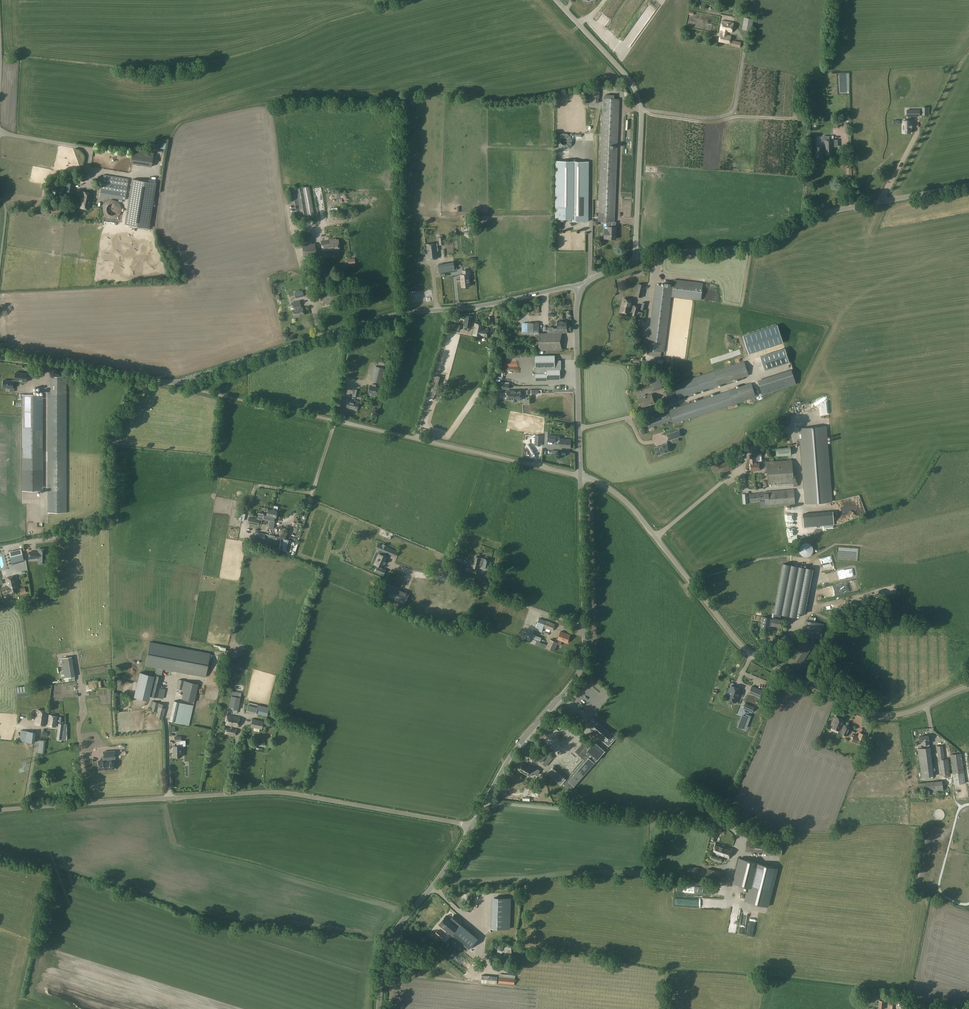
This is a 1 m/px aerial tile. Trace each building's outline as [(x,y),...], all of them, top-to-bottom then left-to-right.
[(742,29),(751,31),(753,19),(744,17),(742,29)] [(595,25),(603,30),(607,24),(600,19),(595,25)] [(723,31),(723,34),(720,34),(719,42),(730,44),(731,36),(727,35),(728,31),(732,32),(733,23),(722,21),(720,30),(723,31)] [(605,98),(603,98),(598,221),(598,222),(607,222),(615,222),(620,99),(614,99),(605,98)] [(907,116),(908,116),(908,120),(903,120),(903,133),(911,133),(911,129),(912,129),(911,124),(911,120),(910,120),(910,116),(919,116),(919,110),(907,110),(907,116)] [(823,146),(815,147),(815,158),(823,158),(823,155),(825,155),(825,156),(833,155),(832,147),(832,140),(831,140),(829,140),(829,136),(823,136),(822,137),(822,140),(823,141),(825,141),(825,146),(823,146)] [(133,151),(131,163),(152,166),(154,154),(133,151)] [(556,161),(556,207),(576,207),(576,221),(588,221),(589,161),(556,161)] [(125,200),(129,178),(103,174),(100,196),(125,200)] [(156,183),(132,179),(125,224),(149,228),(156,183)] [(72,197),(75,181),(67,180),(64,196),(72,197)] [(309,186),(289,190),(294,220),(315,217),(309,186)] [(92,201),(91,201),(93,193),(81,191),(79,207),(90,209),(90,204),(91,204),(92,201)] [(576,221),(576,207),(556,207),(556,219),(572,219),(572,221),(576,221)] [(604,229),(604,239),(616,239),(617,227),(616,227),(616,222),(615,222),(607,222),(606,229),(604,229)] [(321,241),(323,253),(339,251),(338,239),(336,240),(336,239),(330,239),(330,240),(321,241)] [(315,243),(312,244),(302,245),(303,257),(316,256),(315,243)] [(437,243),(425,245),(426,259),(437,258),(437,251),(438,251),(437,243)] [(414,263),(422,263),(421,249),(413,250),(414,263)] [(330,288),(325,260),(316,261),(320,290),(330,288)] [(471,274),(470,270),(463,271),(463,275),(460,275),(462,287),(470,286),(469,274),(471,274)] [(701,300),(701,298),(703,283),(674,279),(672,297),(701,300)] [(655,285),(648,342),(647,350),(664,352),(673,282),(664,280),(663,286),(655,285)] [(642,298),(645,285),(638,283),(635,296),(642,298)] [(639,306),(632,304),(633,301),(623,298),(620,311),(631,314),(631,315),(637,316),(639,306)] [(302,307),(297,308),(297,307),(301,305),(300,300),(291,303),(292,308),(294,307),(294,309),(292,310),(294,317),(304,315),(302,307)] [(473,317),(466,316),(464,326),(471,328),(473,317)] [(554,328),(553,327),(553,333),(561,333),(567,333),(567,329),(567,321),(557,321),(557,328),(554,328)] [(483,329),(484,325),(475,323),(473,335),(482,336),(487,337),(488,330),(483,329)] [(539,323),(527,323),(527,332),(539,332),(539,323)] [(547,333),(539,333),(539,350),(561,350),(561,333),(553,333),(553,327),(547,327),(547,333)] [(765,370),(789,362),(785,349),(760,356),(765,370)] [(555,360),(555,355),(535,355),(535,380),(547,380),(547,379),(560,379),(560,369),(559,369),(559,367),(561,367),(561,360),(555,360)] [(744,361),(714,371),(673,384),(678,398),(749,375),(744,361)] [(387,369),(375,366),(371,381),(383,384),(387,369)] [(12,380),(12,381),(14,381),(13,384),(15,384),(15,381),(27,382),(27,373),(15,372),(14,380),(12,380)] [(775,384),(775,392),(780,391),(787,389),(788,389),(796,386),(796,384),(792,372),(792,379),(789,380),(786,380),(786,382),(783,382),(775,384)] [(439,387),(442,377),(436,375),(430,396),(436,398),(439,387)] [(650,379),(652,385),(654,391),(663,388),(659,376),(650,379)] [(14,381),(12,381),(3,380),(2,388),(10,388),(9,392),(14,392),(14,388),(13,388),(13,384),(14,381)] [(751,383),(729,390),(668,410),(670,413),(672,420),(673,424),(733,404),(756,397),(751,383)] [(372,384),(371,386),(369,385),(368,393),(376,395),(378,388),(375,387),(376,385),(372,384)] [(652,386),(637,391),(642,407),(654,403),(651,394),(646,396),(645,393),(654,391),(652,386)] [(521,391),(509,391),(507,391),(507,400),(512,400),(512,401),(516,401),(516,400),(521,400),(521,398),(522,398),(522,395),(521,395),(521,391)] [(43,395),(22,395),(22,491),(43,491),(43,395)] [(48,395),(48,492),(66,492),(66,395),(48,395)] [(354,401),(348,400),(346,408),(352,409),(352,410),(356,411),(358,401),(354,400),(354,401)] [(672,420),(670,413),(646,421),(648,428),(672,420)] [(826,426),(799,428),(805,504),(832,502),(826,426)] [(679,430),(667,434),(669,440),(681,436),(679,430)] [(548,435),(547,442),(555,442),(556,439),(560,439),(559,447),(570,448),(571,440),(560,439),(560,436),(548,435)] [(667,443),(654,448),(657,456),(670,451),(667,443)] [(776,456),(791,455),(791,447),(776,448),(776,456)] [(751,470),(759,470),(759,462),(757,462),(757,460),(759,460),(759,456),(750,456),(751,470)] [(738,459),(732,463),(735,468),(742,464),(740,461),(738,459)] [(793,475),(793,473),(792,460),(766,461),(768,485),(793,483),(794,487),(798,486),(797,475),(793,475)] [(731,462),(718,466),(720,473),(733,469),(731,462)] [(765,501),(765,507),(795,505),(794,489),(764,492),(765,501)] [(66,492),(48,492),(48,513),(66,513),(66,492)] [(763,492),(762,492),(749,494),(750,503),(760,501),(765,501),(764,492),(763,492)] [(258,513),(257,518),(262,519),(269,520),(270,517),(271,517),(273,510),(268,509),(266,516),(263,515),(263,514),(258,513)] [(270,517),(269,520),(268,528),(273,529),(277,511),(273,510),(271,517),(270,517)] [(834,524),(833,511),(803,514),(804,527),(834,524)] [(255,525),(258,526),(260,520),(248,517),(247,523),(255,525)] [(265,534),(258,532),(257,539),(264,541),(265,534)] [(284,538),(273,535),(270,548),(281,550),(284,538)] [(257,539),(253,538),(252,544),(263,546),(264,541),(257,539)] [(800,549),(799,551),(800,554),(801,555),(802,557),(804,558),(806,558),(809,558),(811,557),(812,555),(813,554),(813,551),(813,549),(812,547),(811,546),(809,545),(806,544),(804,545),(802,546),(801,547),(800,549)] [(20,545),(8,548),(12,564),(24,561),(20,545)] [(29,552),(29,558),(35,558),(38,558),(38,560),(46,560),(46,549),(44,549),(38,549),(38,552),(36,552),(29,552)] [(380,551),(379,554),(375,563),(382,567),(386,557),(384,556),(385,553),(380,551)] [(468,561),(452,556),(450,559),(466,565),(468,561)] [(473,562),(473,564),(474,564),(473,568),(477,569),(478,565),(482,566),(483,558),(475,557),(474,563),(473,562)] [(483,558),(482,566),(482,567),(489,569),(491,560),(483,558)] [(776,605),(773,618),(774,618),(780,619),(781,614),(796,617),(797,612),(805,614),(813,569),(783,564),(776,603),(776,605)] [(18,591),(15,576),(6,578),(8,586),(2,587),(4,594),(18,591)] [(390,587),(386,596),(405,604),(408,595),(390,587)] [(770,620),(770,618),(763,617),(761,627),(768,628),(769,625),(771,625),(772,621),(770,620)] [(539,618),(536,626),(543,629),(545,630),(545,631),(549,632),(550,630),(552,631),(555,625),(539,618)] [(772,621),(771,625),(780,627),(782,619),(780,619),(774,618),(773,618),(773,619),(772,621)] [(803,637),(818,639),(821,623),(806,621),(803,637)] [(558,639),(557,638),(555,641),(550,639),(546,648),(554,652),(557,644),(560,645),(562,641),(567,643),(570,635),(561,631),(558,639)] [(813,646),(802,640),(788,663),(798,670),(813,646)] [(143,653),(141,665),(172,670),(172,673),(176,673),(176,672),(192,674),(192,675),(203,677),(207,651),(147,643),(146,654),(143,653)] [(63,669),(73,667),(71,656),(61,658),(63,669)] [(149,675),(140,673),(134,697),(144,699),(149,675)] [(741,682),(749,686),(753,676),(745,673),(741,682)] [(155,676),(150,696),(157,698),(159,688),(162,677),(155,676)] [(198,684),(179,679),(176,688),(182,689),(181,694),(183,695),(182,699),(194,702),(198,684)] [(732,701),(737,688),(731,685),(726,699),(732,701)] [(64,688),(66,696),(79,693),(77,688),(75,689),(74,686),(64,688)] [(763,690),(758,688),(752,686),(748,694),(760,699),(763,690)] [(25,687),(16,688),(17,697),(26,696),(25,687)] [(737,688),(732,701),(736,703),(741,689),(737,688)] [(229,709),(238,711),(241,699),(231,697),(229,709)] [(67,710),(73,707),(74,709),(79,707),(76,699),(64,705),(67,710)] [(174,701),(170,721),(188,725),(192,704),(174,701)] [(743,708),(752,713),(755,707),(745,702),(743,708)] [(248,705),(246,712),(255,714),(257,707),(248,705)] [(165,708),(158,706),(155,716),(163,718),(165,708)] [(35,724),(45,725),(48,711),(37,709),(35,724)] [(103,732),(101,717),(104,716),(103,713),(90,715),(93,734),(103,732)] [(746,717),(742,715),(738,727),(741,729),(742,726),(746,728),(751,716),(747,714),(746,717)] [(47,726),(55,727),(57,716),(49,715),(47,726)] [(226,727),(225,734),(235,736),(236,729),(232,728),(232,727),(238,728),(240,718),(227,716),(225,726),(231,726),(230,728),(226,727)] [(844,720),(836,717),(831,727),(839,730),(837,734),(841,737),(842,734),(847,736),(850,728),(842,724),(844,720)] [(611,734),(599,723),(593,718),(587,725),(605,740),(604,741),(609,746),(617,737),(612,733),(611,734)] [(251,727),(260,728),(262,729),(263,722),(252,720),(251,727)] [(27,731),(26,742),(34,743),(35,732),(27,731)] [(858,736),(854,735),(853,738),(858,740),(857,743),(862,745),(866,735),(860,732),(858,736)] [(929,747),(929,743),(928,735),(919,736),(920,742),(922,741),(922,744),(926,744),(926,747),(929,747)] [(176,741),(177,746),(173,746),(173,757),(181,757),(181,746),(180,746),(180,741),(181,741),(181,736),(174,736),(174,741),(176,741)] [(594,742),(591,746),(588,743),(585,740),(581,745),(582,745),(580,748),(579,747),(575,752),(581,757),(582,757),(584,759),(568,778),(554,766),(547,774),(560,785),(562,783),(571,791),(605,751),(594,742)] [(943,745),(936,746),(938,760),(940,760),(945,759),(943,745)] [(929,747),(926,747),(918,748),(921,778),(934,776),(930,747),(929,747)] [(106,757),(106,760),(98,761),(99,770),(114,769),(114,760),(112,760),(112,757),(115,756),(115,751),(103,752),(104,757),(106,757)] [(961,753),(951,754),(950,754),(954,783),(954,785),(965,783),(961,753)] [(523,763),(520,770),(529,776),(532,771),(537,774),(539,771),(534,768),(533,769),(531,768),(531,767),(529,765),(528,766),(523,763)] [(783,844),(747,841),(745,852),(782,856),(783,844)] [(716,843),(712,854),(725,858),(728,859),(732,848),(716,843)] [(725,858),(712,854),(711,859),(721,862),(722,860),(724,861),(725,858)] [(744,901),(767,906),(776,867),(757,863),(758,862),(739,858),(733,883),(748,887),(744,901)] [(685,873),(698,874),(699,867),(686,866),(685,873)] [(705,877),(719,881),(723,882),(726,873),(708,868),(705,877)] [(511,898),(494,898),(493,928),(510,929),(511,898)] [(451,919),(446,916),(439,925),(447,932),(452,936),(462,924),(463,922),(454,915),(451,919)] [(462,924),(452,936),(469,950),(478,938),(462,924)] [(489,961),(510,963),(511,955),(490,953),(489,961)] [(498,984),(509,985),(514,986),(515,977),(499,976),(498,984)]
